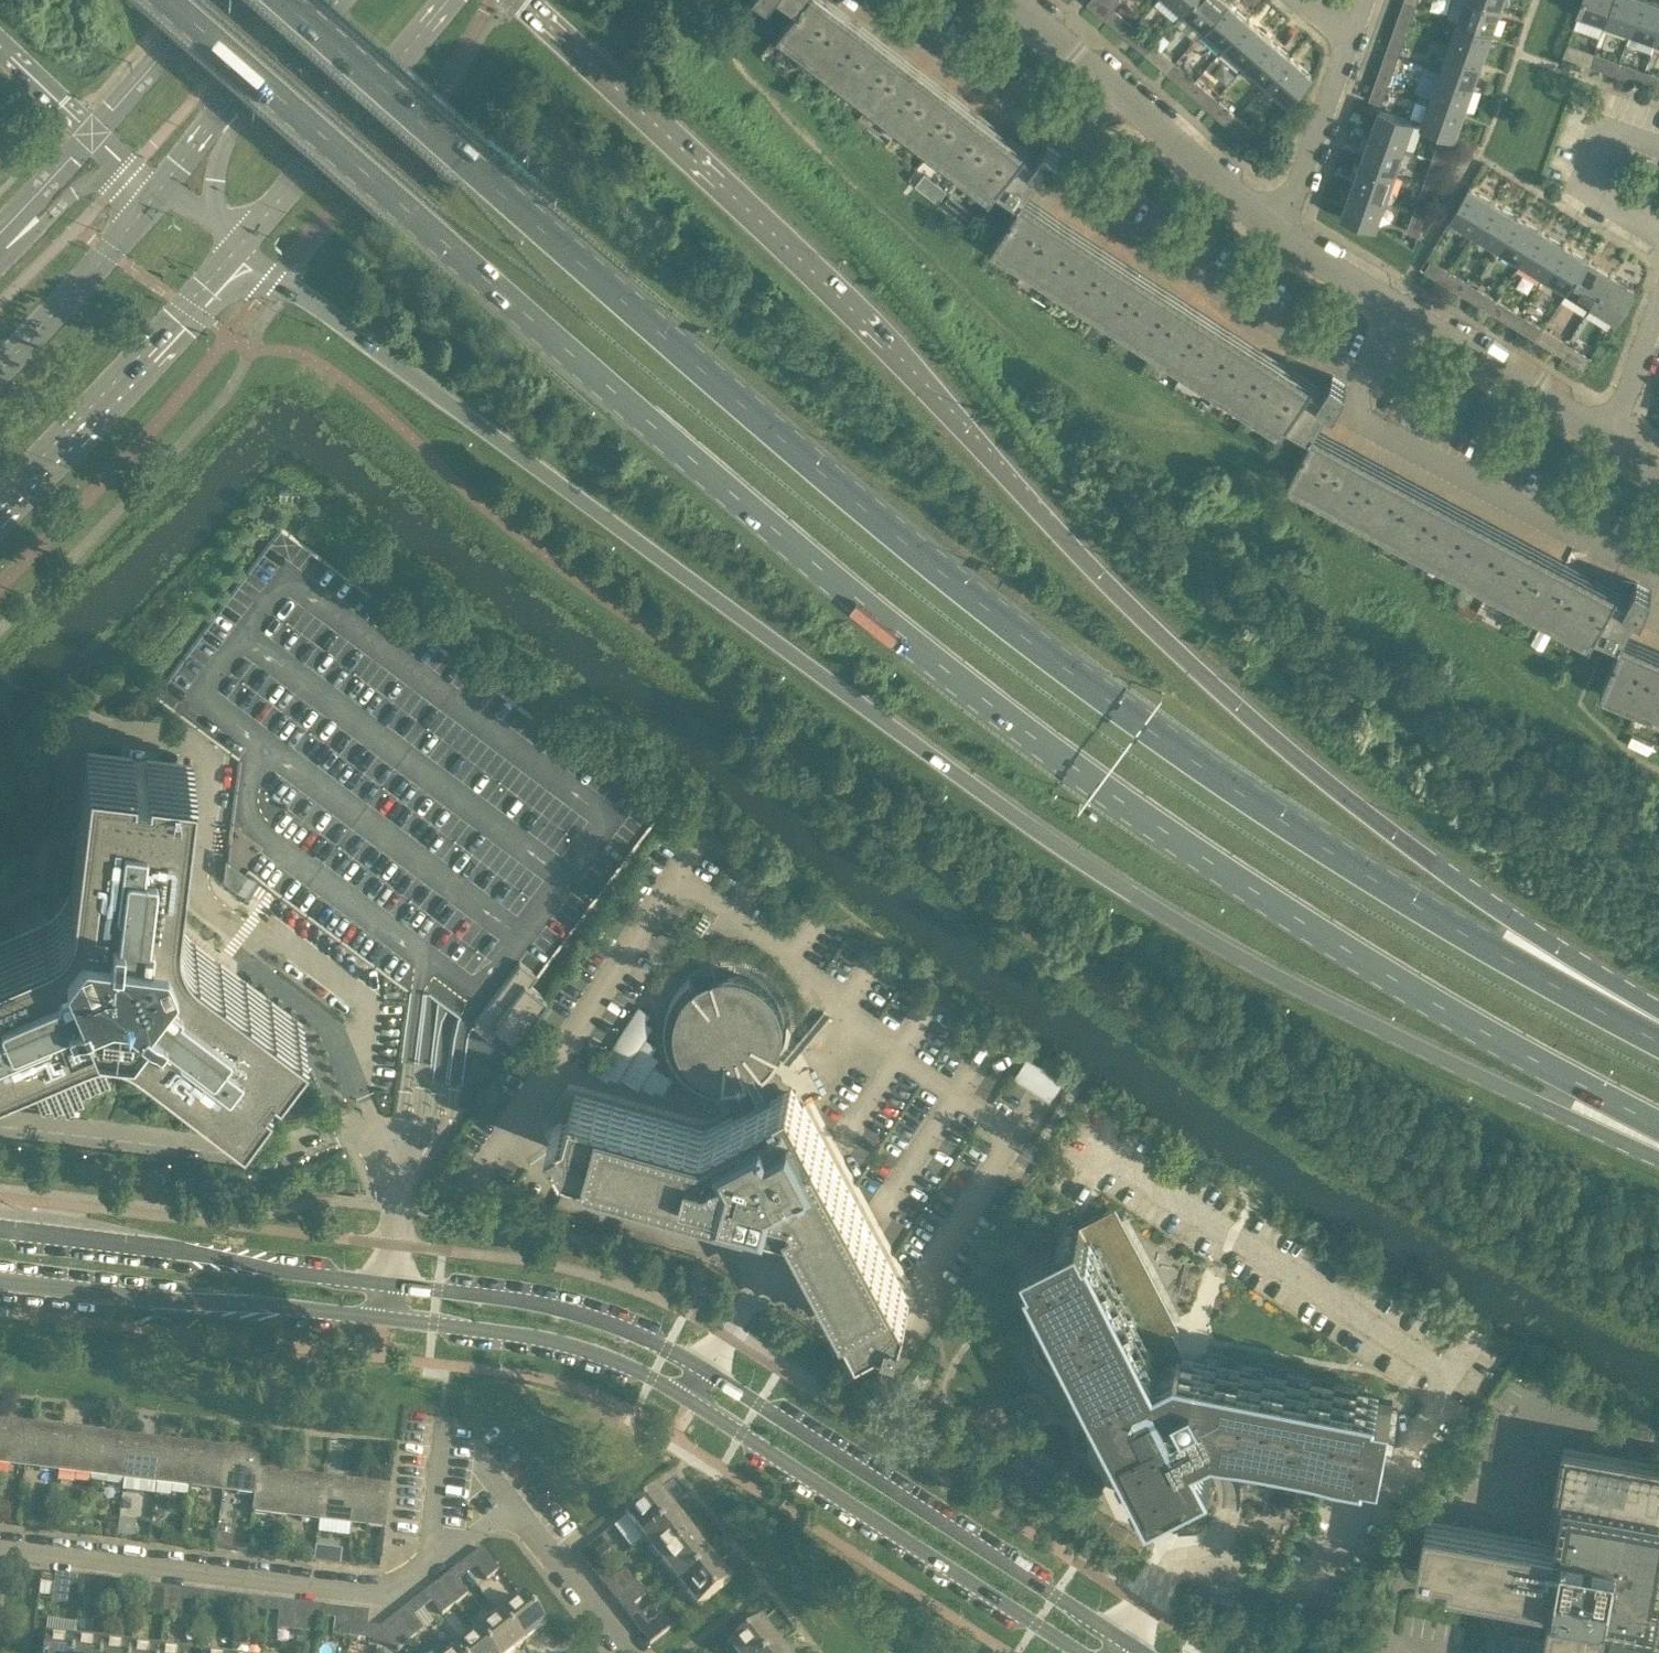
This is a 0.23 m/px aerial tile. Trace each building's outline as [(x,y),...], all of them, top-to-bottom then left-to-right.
[(799,7),(799,8),(779,35),(780,36),(784,31),(992,191),(989,196),(990,197),(997,188),(1006,194),(1011,197),(1018,201),(992,245),(993,246),(996,241),(1282,427),(1279,432),(1281,433),(1287,424),(1298,430),(1307,434),(1311,436),(1312,437),(1314,433),(1316,428),(1329,403),(1335,406),(1347,383),(1332,373),(1331,374),(1323,386),(1313,380),(1026,195),(1040,172),(1046,177),(1061,154),(1047,144),(1037,156),(1029,149),(837,0),(790,0),(799,7)] [(1088,2),(1105,17),(1114,7),(1106,0),(1089,0),(1088,2)] [(1155,2),(1176,20),(1184,10),(1193,0),(1157,0),(1155,2)] [(1176,20),(1196,38),(1204,28),(1205,28),(1228,1),(1227,0),(1193,0),(1184,10),(1176,20)] [(1459,19),(1492,31),(1501,5),(1486,0),(1466,0),(1459,19)] [(1613,0),(1583,0),(1579,12),(1606,22),(1613,0)] [(1642,0),(1613,0),(1606,22),(1631,30),(1642,0)] [(1658,34),(1658,2),(1652,0),(1642,0),(1631,30),(1657,40),(1658,34)] [(1249,19),(1228,1),(1205,28),(1225,46),(1249,19)] [(1395,25),(1407,29),(1415,8),(1402,4),(1395,25)] [(1125,35),(1134,25),(1114,7),(1105,17),(1125,35)] [(1443,14),(1434,39),(1450,45),(1483,57),(1492,31),(1459,19),(1446,14),(1443,14)] [(1270,37),(1249,19),(1225,46),(1246,64),(1270,37)] [(1388,46),(1400,50),(1407,29),(1395,25),(1388,46)] [(1129,38),(1146,53),(1155,43),(1138,28),(1129,38)] [(1290,55),(1270,37),(1246,64),(1267,82),(1290,55)] [(1563,55),(1585,62),(1589,50),(1568,42),(1563,55)] [(1155,43),(1146,53),(1163,68),(1172,58),(1155,43)] [(1440,71),(1474,83),(1483,57),(1450,45),(1440,71)] [(1594,66),(1615,73),(1620,60),(1598,53),(1594,66)] [(1311,74),(1290,55),(1267,82),(1288,101),(1311,74)] [(1377,77),(1389,82),(1397,60),(1384,56),(1377,77)] [(1636,81),(1641,68),(1620,60),(1615,73),(1636,81)] [(1170,74),(1187,89),(1196,79),(1179,64),(1170,74)] [(1423,65),(1414,90),(1431,96),(1464,108),(1474,83),(1440,71),(1423,65)] [(1658,89),(1658,74),(1650,71),(1646,84),(1658,89)] [(1377,77),(1369,98),(1381,103),(1389,82),(1377,77)] [(1196,79),(1187,89),(1204,104),(1214,94),(1196,79)] [(1422,123),(1455,135),(1464,108),(1431,96),(1422,123)] [(1211,110),(1228,125),(1237,115),(1220,100),(1211,110)] [(1379,108),(1370,135),(1404,147),(1413,121),(1379,108)] [(1255,130),(1237,115),(1228,125),(1246,140),(1255,130)] [(1360,161),(1395,173),(1404,147),(1370,135),(1360,161)] [(1432,156),(1445,161),(1452,139),(1440,135),(1432,156)] [(1425,178),(1437,183),(1445,161),(1432,156),(1425,178)] [(1360,161),(1351,187),(1385,199),(1395,173),(1360,161)] [(947,188),(936,180),(928,192),(938,200),(947,188)] [(1342,214),(1376,226),(1385,199),(1351,187),(1342,214)] [(1414,209),(1427,213),(1434,192),(1421,187),(1414,209)] [(1494,202),(1470,187),(1451,217),(1475,232),(1494,202)] [(968,224),(977,212),(962,200),(953,212),(968,224)] [(1517,216),(1494,202),(1475,232),(1498,247),(1517,216)] [(1406,230),(1419,235),(1427,213),(1414,209),(1406,230)] [(1522,261),(1541,230),(1517,216),(1498,247),(1522,261)] [(1564,245),(1541,230),(1522,261),(1545,275),(1564,245)] [(1569,290),(1588,259),(1564,245),(1545,275),(1569,290)] [(1444,282),(1451,270),(1442,265),(1431,259),(1429,263),(1425,269),(1444,282)] [(1611,273),(1588,259),(1569,290),(1592,304),(1611,273)] [(1471,282),(1451,270),(1444,282),(1464,294),(1471,282)] [(1616,319),(1635,288),(1611,273),(1592,304),(1616,319)] [(1491,310),(1498,299),(1478,287),(1472,298),(1491,310)] [(1510,322),(1517,311),(1498,299),(1491,310),(1510,322)] [(1537,338),(1544,327),(1525,316),(1518,327),(1537,338)] [(1556,350),(1563,339),(1544,327),(1537,338),(1556,350)] [(1591,356),(1571,344),(1564,355),(1584,368),(1591,356)] [(1291,472),(1286,482),(1287,483),(1288,483),(1290,478),(1390,532),(1424,550),(1483,581),(1591,639),(1588,644),(1590,645),(1595,634),(1606,639),(1610,640),(1620,644),(1622,641),(1624,635),(1635,611),(1641,614),(1651,590),(1636,582),(1629,595),(1619,589),(1316,428),(1314,433),(1312,437),(1311,436),(1291,472)] [(271,884),(281,892),(376,964),(409,989),(411,978),(419,984),(435,996),(453,1010),(455,1007),(457,1009),(468,1017),(491,1034),(496,1027),(513,1039),(546,996),(529,983),(656,813),(281,532),(159,695),(242,758),(232,844),(230,844),(226,875),(247,893),(260,876),(271,884)] [(1600,692),(1601,693),(1604,687),(1658,711),(1658,650),(1624,635),(1622,641),(1620,644),(1600,692)] [(41,1110),(42,1111),(79,1116),(81,1096),(110,1084),(106,1074),(121,1068),(115,1054),(137,1026),(238,1102),(266,1065),(261,1061),(269,1050),(274,1054),(302,1017),(193,936),(187,931),(182,924),(178,916),(176,909),(175,903),(175,899),(175,894),(175,888),(191,759),(146,754),(145,760),(131,758),(132,752),(86,746),(71,880),(69,888),(66,895),(65,898),(61,903),(56,909),(51,913),(46,916),(40,919),(0,936),(0,1066),(6,1079),(25,1071),(41,1110)] [(748,1107),(740,1111),(706,1130),(575,1094),(568,1118),(552,1127),(566,1153),(674,1183),(670,1198),(763,1224),(767,1208),(797,1216),(861,1336),(881,1325),(901,1330),(909,1303),(815,1125),(793,1083),(785,1087),(780,1081),(780,1080),(781,1080),(781,1078),(781,1077),(781,1076),(780,1075),(779,1074),(778,1074),(777,1074),(776,1074),(774,1075),(769,1069),(773,1066),(776,1062),(779,1058),(781,1054),(778,1052),(780,1048),(782,1043),(783,1039),(784,1034),(784,1029),(784,1024),(784,1019),(783,1015),(781,1010),(780,1005),(777,1001),(775,997),(772,993),(769,990),(766,986),(762,983),(758,981),(754,978),(749,976),(745,975),(740,974),(735,973),(731,973),(726,973),(721,973),(716,974),(712,975),(707,977),(703,979),(699,982),(695,984),(689,977),(685,981),(681,985),(677,989),(674,994),(671,999),(669,1004),(667,1010),(666,1015),(665,1021),(665,1027),(665,1032),(666,1038),(667,1043),(668,1049),(670,1054),(673,1059),(676,1064),(679,1069),(683,1073),(687,1077),(692,1080),(697,1083),(702,1086),(707,1088),(712,1090),(718,1091),(723,1092),(725,1085),(729,1086),(734,1085),(738,1085),(742,1084),(744,1091),(742,1092),(742,1093),(741,1094),(741,1095),(741,1097),(742,1097),(742,1098),(743,1099),(744,1099),(746,1099),(748,1107)] [(1014,1076),(1050,1100),(1065,1077),(1029,1053),(1014,1076)] [(1047,1238),(1025,1250),(1033,1264),(1028,1266),(1113,1430),(1120,1445),(1150,1503),(1210,1472),(1212,1471),(1197,1442),(1216,1432),(1246,1438),(1324,1453),(1326,1454),(1366,1461),(1366,1457),(1381,1459),(1393,1399),(1376,1396),(1377,1393),(1182,1355),(1183,1351),(1183,1350),(1181,1351),(1166,1322),(1174,1318),(1126,1224),(1118,1228),(1107,1208),(1047,1238)] [(24,1470),(29,1424),(0,1421),(0,1467),(24,1470)] [(56,1474),(62,1428),(29,1424),(24,1470),(56,1474)] [(89,1478),(95,1432),(62,1428),(56,1474),(89,1478)] [(128,1436),(95,1432),(89,1478),(122,1482),(128,1436)] [(122,1482),(120,1500),(153,1504),(155,1486),(161,1440),(128,1436),(122,1482)] [(1417,1569),(1437,1573),(1438,1568),(1449,1570),(1448,1579),(1521,1593),(1528,1594),(1527,1602),(1524,1618),(1540,1621),(1541,1621),(1547,1622),(1542,1652),(1601,1652),(1606,1625),(1608,1615),(1602,1614),(1603,1607),(1630,1612),(1626,1629),(1658,1635),(1658,1457),(1562,1439),(1548,1517),(1566,1520),(1561,1547),(1553,1546),(1554,1539),(1546,1538),(1427,1517),(1423,1537),(1422,1544),(1417,1569)] [(188,1490),(194,1444),(161,1440),(155,1486),(188,1490)] [(221,1494),(226,1448),(194,1444),(188,1490),(221,1494)] [(226,1448),(221,1494),(253,1498),(254,1498),(257,1470),(258,1470),(260,1452),(226,1448)] [(290,1474),(258,1470),(257,1470),(254,1498),(253,1498),(251,1514),(285,1518),(290,1474)] [(285,1518),(283,1534),(298,1536),(300,1520),(318,1522),(323,1478),(290,1474),(285,1518)] [(351,1526),(356,1482),(323,1478),(318,1522),(351,1526)] [(351,1526),(384,1530),(390,1486),(356,1482),(351,1526)] [(626,1518),(613,1528),(630,1550),(643,1540),(676,1514),(658,1491),(624,1517),(626,1518)] [(676,1514),(643,1540),(660,1563),(693,1537),(676,1514)] [(119,1518),(116,1536),(134,1539),(137,1520),(119,1518)] [(578,1555),(579,1555),(589,1568),(611,1551),(600,1537),(578,1555)] [(693,1537),(660,1563),(678,1585),(711,1559),(693,1537)] [(281,1556),(296,1558),(298,1545),(283,1543),(281,1556)] [(486,1581),(500,1570),(482,1548),(468,1559),(486,1581)] [(326,1562),(340,1564),(341,1550),(328,1549),(326,1562)] [(711,1559),(678,1585),(697,1609),(730,1583),(711,1559)] [(603,1587),(614,1600),(636,1583),(626,1570),(603,1587)] [(451,1573),(438,1583),(455,1605),(468,1595),(451,1573)] [(54,1574),(51,1602),(67,1604),(71,1576),(54,1574)] [(90,1607),(107,1609),(111,1581),(94,1579),(90,1607)] [(127,1583),(111,1581),(107,1609),(124,1611),(127,1583)] [(438,1583),(424,1593),(442,1615),(455,1605),(438,1583)] [(646,1596),(636,1583),(614,1600),(624,1613),(646,1596)] [(146,1614),(163,1616),(166,1588),(150,1586),(146,1614)] [(183,1590),(166,1588),(163,1616),(180,1618),(183,1590)] [(220,1623),(237,1625),(240,1597),(224,1595),(220,1623)] [(257,1599),(240,1597),(237,1625),(253,1627),(257,1599)] [(498,1616),(521,1645),(544,1627),(521,1598),(498,1616)] [(396,1616),(393,1618),(410,1640),(423,1630),(414,1618),(423,1611),(415,1600),(406,1608),(396,1616)] [(276,1629),(293,1631),(296,1604),(279,1601),(276,1629)] [(313,1606),(296,1604),(293,1631),(309,1633),(313,1606)] [(332,1637),(349,1638),(352,1610),(336,1608),(332,1637)] [(369,1612),(352,1610),(349,1638),(365,1640),(367,1626),(369,1612)] [(638,1632),(649,1646),(671,1628),(661,1615),(638,1632)] [(492,1652),(512,1652),(521,1645),(498,1616),(476,1633),(492,1652)] [(397,1650),(410,1640),(393,1618),(380,1628),(397,1650)] [(44,1652),(73,1652),(75,1640),(77,1623),(48,1620),(46,1637),(44,1652)] [(728,1649),(731,1652),(768,1652),(778,1645),(760,1622),(727,1648),(728,1649)] [(535,1652),(541,1652),(554,1641),(544,1629),(528,1645),(535,1652)] [(455,1652),(492,1652),(476,1633),(454,1651),(455,1652)] [(73,1652),(102,1652),(103,1644),(75,1640),(73,1652)] [(102,1652),(130,1652),(131,1647),(103,1644),(102,1652)]
